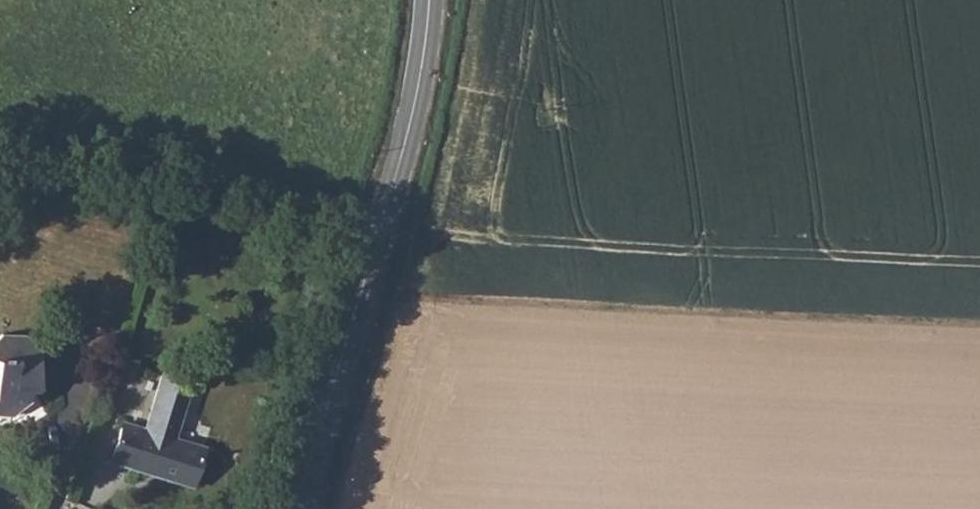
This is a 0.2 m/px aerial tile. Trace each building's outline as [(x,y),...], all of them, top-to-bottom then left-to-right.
[(27,401),(28,387),(35,387),(36,350),(23,335),(0,334),(0,400),(27,401)] [(189,382),(161,373),(143,430),(120,423),(109,461),(191,486),(202,449),(171,439),(189,382)]
